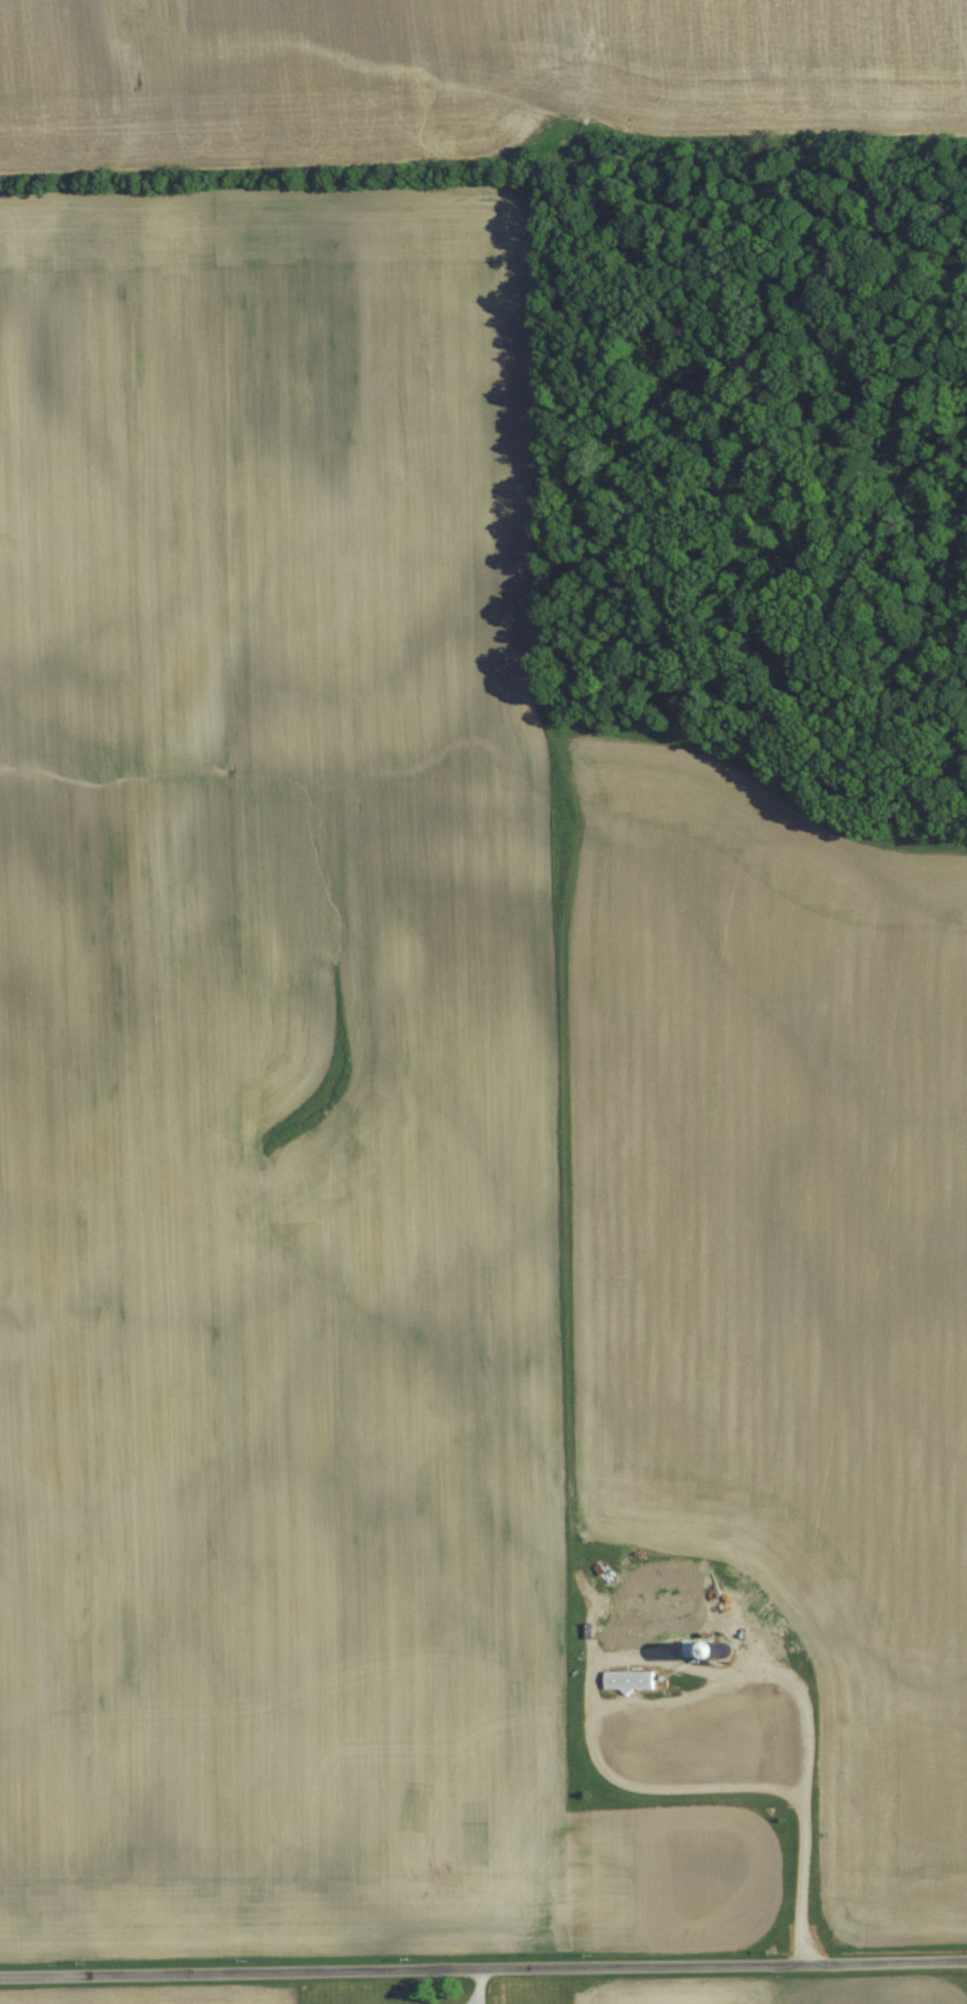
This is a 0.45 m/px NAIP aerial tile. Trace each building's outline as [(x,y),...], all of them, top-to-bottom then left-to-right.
[(715,1658),(715,1640),(685,1640),(685,1658),(715,1658)] [(656,1689),(656,1670),(607,1670),(607,1689),(656,1689)]
